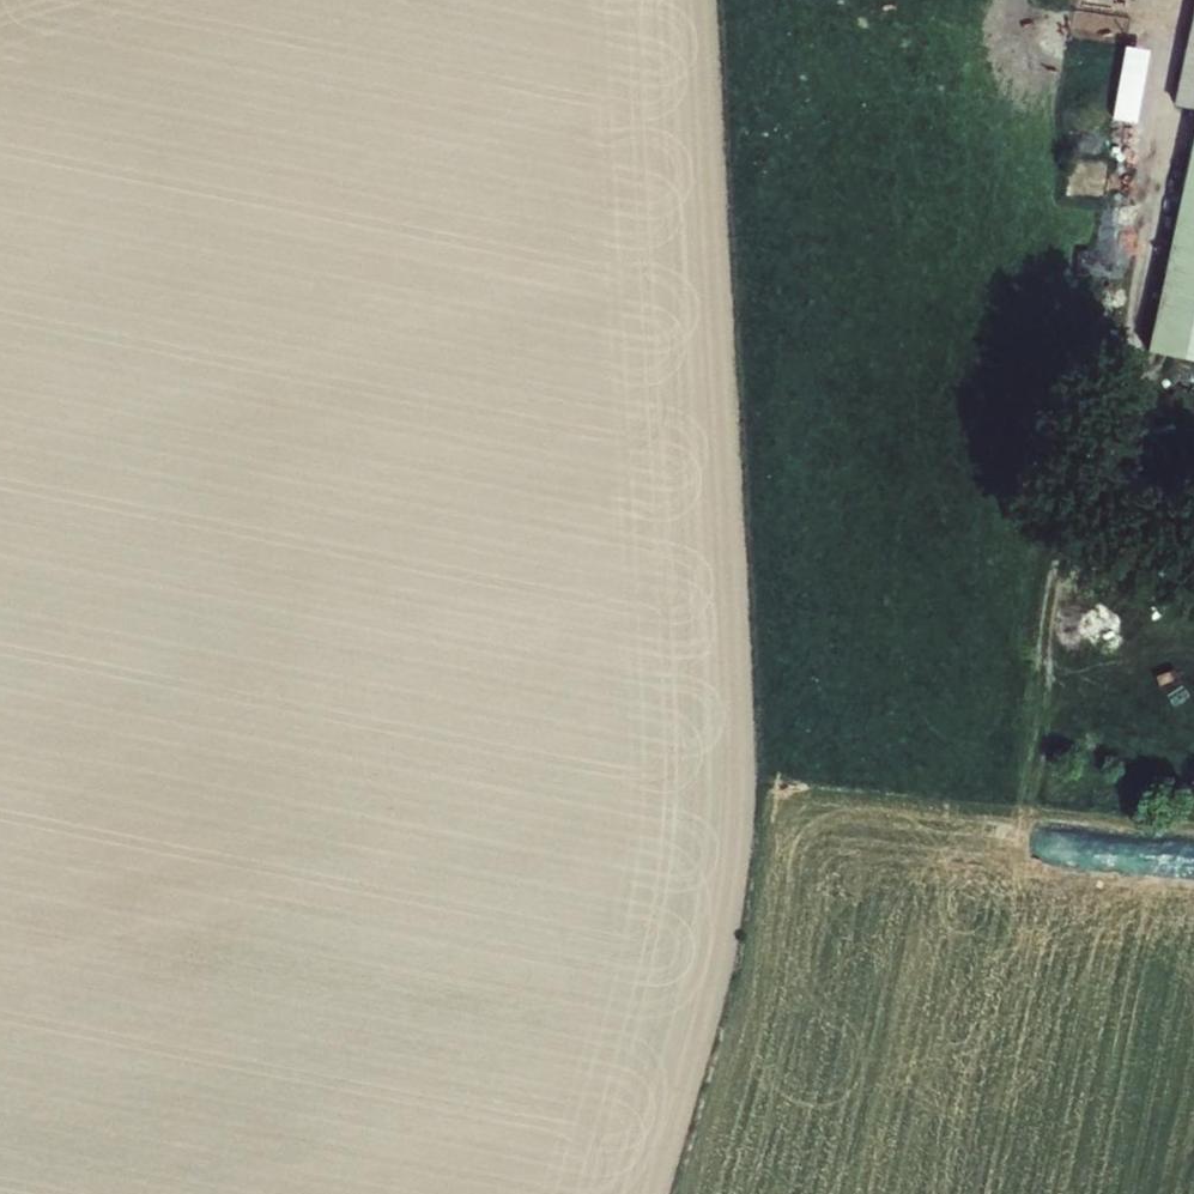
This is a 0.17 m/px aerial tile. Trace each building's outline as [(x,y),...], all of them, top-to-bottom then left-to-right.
[(1173,111),(1193,116),(1193,13),(1173,111)] [(1149,56),(1124,51),(1112,123),(1136,129),(1149,56)] [(1147,359),(1193,368),(1193,133),(1147,359)]
